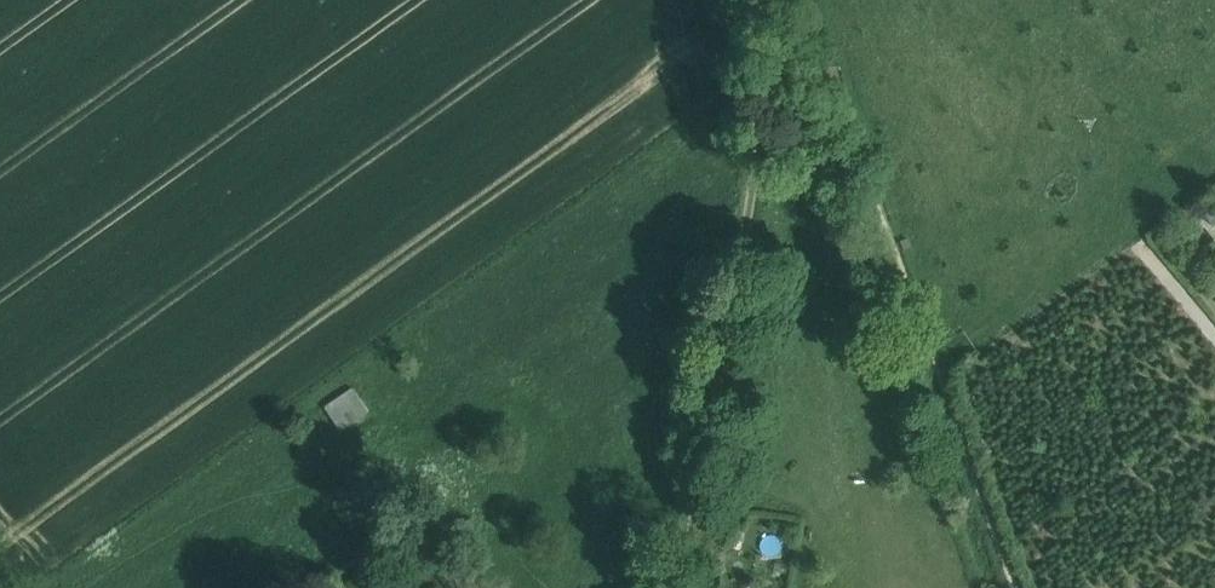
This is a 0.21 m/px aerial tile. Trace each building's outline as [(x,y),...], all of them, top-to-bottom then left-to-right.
[(354,387),(325,407),(340,429),(369,409),(354,387)]
